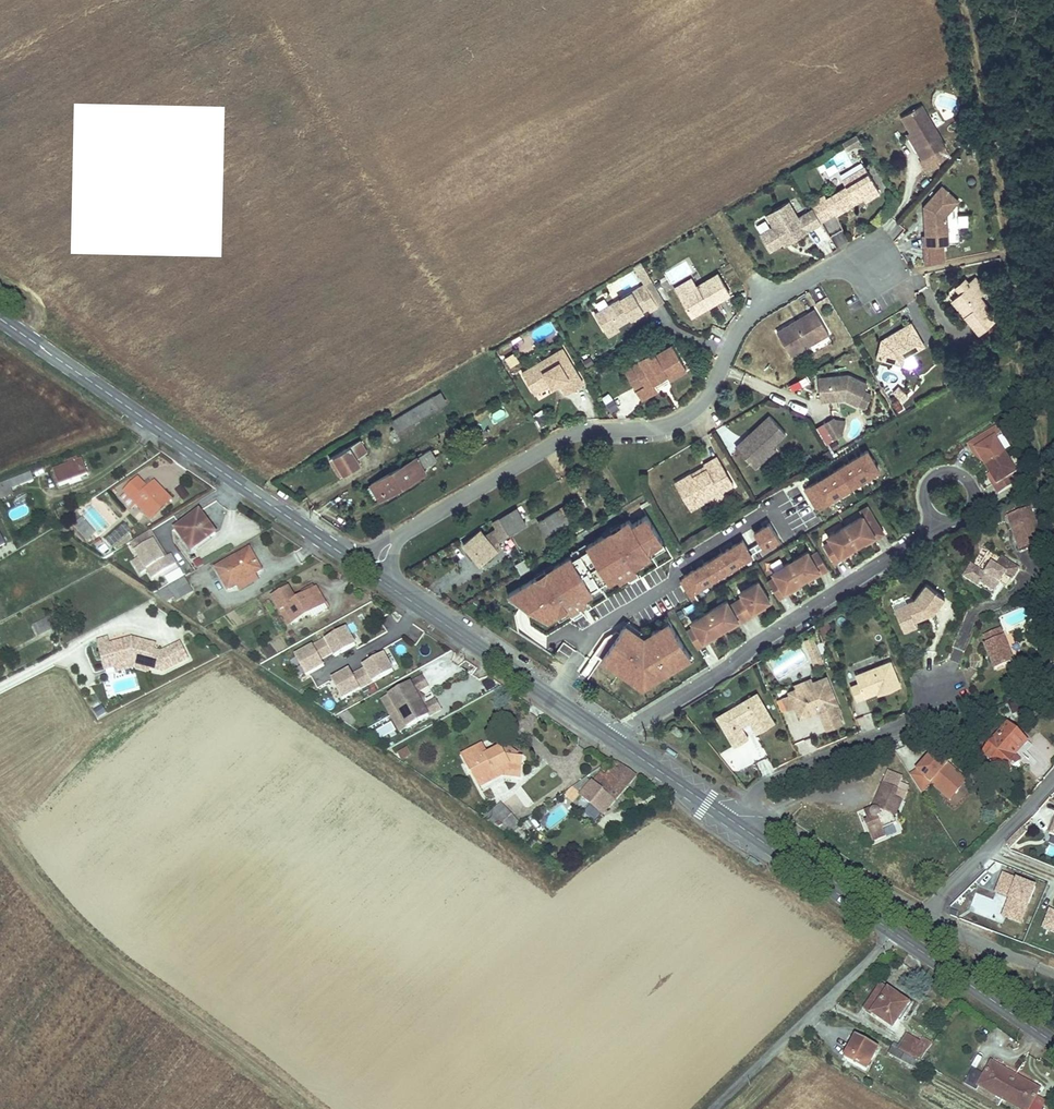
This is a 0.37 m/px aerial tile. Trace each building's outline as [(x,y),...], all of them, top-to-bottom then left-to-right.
[(923,105),(903,117),(912,132),(921,148),(918,150),(924,160),(948,146),(923,105)] [(921,148),(912,132),(909,134),(918,150),(921,148)] [(858,134),(843,140),(847,152),(862,147),(858,134)] [(861,164),(848,172),(851,178),(865,170),(861,164)] [(851,178),(848,172),(839,177),(843,183),(823,195),(836,217),(857,205),(855,202),(862,198),(864,201),(865,203),(880,195),(865,170),(851,178)] [(945,190),(926,210),(927,215),(930,215),(930,221),(927,221),(928,238),(925,238),(925,249),(944,248),(943,238),(949,238),(949,218),(961,205),(945,190)] [(823,195),(808,203),(813,211),(821,226),(836,217),(823,195)] [(789,204),(766,217),(773,229),(760,237),(769,253),(783,245),(789,242),(790,245),(807,235),(822,226),(821,226),(813,211),(798,220),(789,204)] [(679,297),(690,318),(703,311),(701,307),(706,305),(708,308),(729,296),(717,276),(679,297)] [(973,281),(966,286),(968,288),(957,297),(952,302),(965,317),(963,319),(977,336),(996,321),(978,300),(984,294),(973,281)] [(963,282),(952,291),(957,297),(968,288),(966,286),(963,282)] [(644,285),(605,307),(616,326),(631,317),(633,313),(637,314),(649,307),(651,311),(656,307),(644,285)] [(949,304),(963,319),(965,317),(952,302),(949,304)] [(794,324),(776,335),(790,360),(828,338),(813,313),(805,318),(807,321),(796,328),(794,324)] [(805,318),(794,324),(796,328),(807,321),(805,318)] [(893,354),(888,356),(882,370),(907,378),(910,371),(930,360),(917,337),(891,351),(893,354)] [(654,356),(651,351),(638,358),(639,361),(631,365),(642,385),(633,390),(638,400),(654,391),(653,388),(651,384),(664,378),(665,382),(684,373),(672,348),(654,356)] [(560,350),(520,374),(530,391),(547,381),(553,377),(557,384),(564,395),(581,385),(560,350)] [(794,391),(810,381),(806,374),(790,384),(794,391)] [(547,381),(530,391),(532,395),(549,385),(550,388),(557,384),(553,377),(547,381)] [(651,384),(653,388),(665,382),(664,378),(651,384)] [(850,380),(828,382),(830,401),(844,400),(844,404),(846,404),(858,409),(868,388),(850,380)] [(830,401),(828,382),(820,383),(822,406),(830,405),(830,401)] [(398,428),(392,431),(395,435),(442,408),(436,397),(394,422),(398,428)] [(743,445),(736,451),(754,473),(767,461),(764,457),(772,451),(786,440),(772,422),(757,433),(759,436),(745,448),(743,445)] [(835,423),(825,429),(834,444),(843,439),(835,423)] [(995,431),(968,447),(973,455),(975,453),(982,464),(986,470),(1005,458),(995,441),(999,438),(995,431)] [(757,433),(743,445),(745,448),(759,436),(757,433)] [(360,440),(329,458),(340,476),(360,465),(356,460),(368,453),(360,440)] [(438,460),(431,449),(372,485),(381,500),(427,472),(425,468),(438,460)] [(772,451),(764,457),(767,461),(776,455),(772,451)] [(878,472),(865,452),(804,490),(816,509),(878,472)] [(975,453),(973,455),(979,466),(982,464),(975,453)] [(1005,458),(986,470),(990,477),(996,487),(993,489),(998,497),(1016,486),(1012,479),(1016,476),(1005,458)] [(689,476),(674,485),(690,513),(708,502),(720,495),(728,490),(720,478),(725,475),(716,460),(703,468),(704,470),(691,478),(689,476)] [(83,465),(54,476),(60,490),(71,486),(69,482),(87,474),(83,465)] [(703,468),(689,476),(691,478),(704,470),(703,468)] [(990,477),(987,478),(993,489),(996,487),(990,477)] [(0,490),(0,498),(34,485),(32,478),(0,490)] [(129,487),(123,493),(125,495),(119,501),(130,511),(135,506),(150,521),(170,501),(153,484),(145,491),(135,481),(129,487)] [(110,525),(123,517),(110,495),(96,503),(110,525)] [(720,495),(708,502),(711,505),(722,499),(720,495)] [(844,527),(857,546),(863,542),(874,535),(876,538),(882,534),(866,507),(859,511),(862,516),(850,523),(844,527)] [(200,508),(173,526),(189,551),(217,533),(200,508)] [(521,510),(501,521),(510,535),(529,524),(521,510)] [(568,523),(564,518),(560,520),(556,513),(536,525),(543,537),(568,523)] [(621,528),(509,595),(547,619),(567,608),(574,619),(584,613),(580,605),(588,601),(585,597),(595,591),(594,588),(607,580),(609,582),(616,578),(618,581),(626,576),(629,580),(639,574),(632,563),(640,558),(641,560),(666,546),(647,515),(632,523),(630,519),(621,525),(621,528)] [(82,520),(74,527),(86,540),(94,533),(82,520)] [(468,545),(472,551),(477,557),(482,562),(499,548),(495,544),(510,535),(501,521),(498,523),(501,530),(488,537),(484,531),(468,545)] [(1010,529),(1017,551),(1041,543),(1033,521),(1010,529)] [(112,548),(132,531),(124,522),(105,540),(112,548)] [(679,581),(693,603),(698,599),(693,592),(752,557),(750,555),(762,548),(763,549),(778,540),(768,524),(752,533),(758,543),(746,550),(741,541),(682,576),(683,579),(679,581)] [(823,547),(834,564),(841,560),(839,557),(850,550),(857,546),(844,527),(839,531),(827,538),(830,543),(823,547)] [(129,544),(138,559),(130,563),(138,576),(145,571),(146,571),(152,580),(177,563),(171,555),(167,557),(151,530),(129,544)] [(874,535),(863,542),(865,545),(876,538),(874,535)] [(246,547),(213,566),(227,589),(259,570),(246,547)] [(850,550),(839,557),(841,560),(852,553),(850,550)] [(795,558),(789,562),(801,581),(807,577),(818,571),(820,573),(827,569),(816,551),(809,556),(806,551),(795,558)] [(967,580),(982,589),(985,584),(998,592),(1002,585),(1007,577),(1014,581),(1021,570),(1005,560),(999,568),(994,565),(988,576),(975,568),(974,567),(967,580)] [(767,582),(778,600),(785,595),(784,592),(794,585),(801,581),(789,562),(783,566),(771,573),(774,578),(767,582)] [(168,585),(183,576),(179,569),(164,579),(168,585)] [(818,571),(807,577),(809,580),(820,573),(818,571)] [(183,576),(167,586),(176,601),(192,591),(183,576)] [(1009,589),(1014,581),(1007,577),(1002,585),(1009,589)] [(742,596),(736,601),(748,620),(755,616),(753,613),(764,606),(771,602),(757,580),(751,584),(740,592),(742,596)] [(915,600),(894,610),(903,629),(915,623),(924,618),(929,611),(933,614),(946,597),(927,584),(915,600)] [(985,584),(982,589),(995,597),(998,592),(985,584)] [(794,585),(784,592),(785,595),(796,588),(794,585)] [(300,593),(302,597),(314,590),(312,587),(300,593)] [(314,590),(302,597),(294,601),(287,588),(272,597),(279,610),(285,607),(292,620),(323,603),(316,589),(314,590)] [(688,632),(699,650),(706,646),(704,643),(715,637),(729,628),(740,621),(741,624),(748,620),(736,601),(729,605),(726,600),(715,607),(703,615),(691,622),(694,627),(687,631),(688,632)] [(753,613),(755,616),(765,609),(764,606),(753,613)] [(58,621),(37,633),(43,643),(63,632),(58,621)] [(729,628),(730,631),(741,624),(740,621),(729,628)] [(606,637),(595,654),(638,686),(657,674),(660,678),(691,658),(669,623),(646,636),(627,622),(619,633),(616,630),(606,637)] [(915,623),(903,629),(906,634),(918,628),(915,623)] [(347,627),(296,655),(307,675),(325,665),(322,659),(334,652),(336,655),(356,644),(347,627)] [(1002,629),(985,636),(989,645),(986,647),(996,670),(1015,662),(1002,629)] [(715,637),(704,643),(706,646),(717,639),(715,637)] [(114,638),(104,641),(110,660),(119,658),(122,669),(139,664),(156,668),(170,672),(195,660),(187,644),(167,654),(161,652),(162,646),(139,639),(116,646),(114,638)] [(816,646),(813,638),(805,642),(808,650),(816,646)] [(820,657),(816,646),(808,650),(813,660),(820,657)] [(351,669),(332,679),(343,698),(394,670),(384,653),(364,664),(366,668),(354,675),(351,669)] [(823,663),(820,657),(813,660),(815,666),(823,663)] [(122,669),(119,658),(110,660),(113,671),(122,669)] [(860,686),(853,688),(858,701),(880,693),(885,691),(886,694),(902,688),(891,662),(857,676),(860,686)] [(156,668),(139,664),(122,669),(123,673),(139,668),(155,672),(156,668)] [(425,705),(418,692),(430,685),(424,675),(390,694),(409,728),(443,708),(437,698),(425,705)] [(837,704),(839,703),(829,679),(814,685),(815,687),(801,693),(800,691),(792,694),(797,706),(802,719),(815,713),(823,716),(828,728),(844,722),(837,704)] [(815,687),(814,685),(813,682),(798,688),(800,691),(801,693),(815,687)] [(622,684),(614,694),(628,704),(636,694),(622,684)] [(1036,700),(1034,691),(1009,702),(1014,714),(1022,711),(1021,707),(1036,700)] [(797,706),(792,694),(784,697),(789,709),(797,706)] [(735,718),(733,714),(720,722),(737,750),(749,742),(742,730),(753,723),(760,734),(776,724),(759,697),(742,708),(745,712),(735,718)] [(93,709),(98,718),(107,713),(102,704),(93,709)] [(742,708),(733,714),(735,718),(745,712),(742,708)] [(1010,775),(1024,761),(1017,754),(1029,742),(1010,723),(984,750),(1010,775)] [(684,730),(675,724),(671,729),(680,736),(684,730)] [(475,763),(468,767),(478,784),(503,770),(521,774),(525,758),(520,756),(520,753),(506,746),(503,748),(501,745),(488,751),(482,742),(468,750),(475,763)] [(401,760),(411,754),(407,746),(396,752),(401,760)] [(475,763),(468,750),(460,754),(468,767),(475,763)] [(916,773),(910,778),(920,795),(926,791),(931,784),(951,801),(967,781),(932,753),(916,773)] [(605,814),(638,776),(619,762),(608,776),(603,772),(584,798),(605,814)] [(520,778),(521,774),(503,770),(478,784),(481,789),(504,775),(520,778)] [(879,812),(865,816),(869,825),(866,827),(873,844),(888,840),(884,831),(898,826),(895,819),(899,817),(904,804),(896,800),(899,794),(884,787),(876,807),(880,809),(879,812)] [(488,812),(510,833),(521,825),(498,803),(488,812)] [(521,825),(510,833),(518,840),(530,827),(526,822),(521,825)] [(1025,826),(1010,841),(1012,848),(1030,831),(1025,826)] [(1007,871),(1000,889),(1013,895),(1006,912),(1025,920),(1040,884),(1007,871)] [(883,985),(867,1008),(895,1026),(910,1004),(883,985)] [(913,1068),(918,1061),(919,1061),(927,1049),(903,1034),(897,1045),(893,1042),(886,1052),(913,1068)] [(856,1037),(844,1060),(865,1072),(878,1049),(856,1037)] [(1002,1098),(1015,1076),(990,1061),(983,1073),(973,1066),(964,1081),(974,1086),(976,1083),(1002,1098)] [(1015,1076),(1002,1098),(1019,1108),(1042,1108),(1044,1106),(1031,1098),(1037,1090),(1015,1076)]
